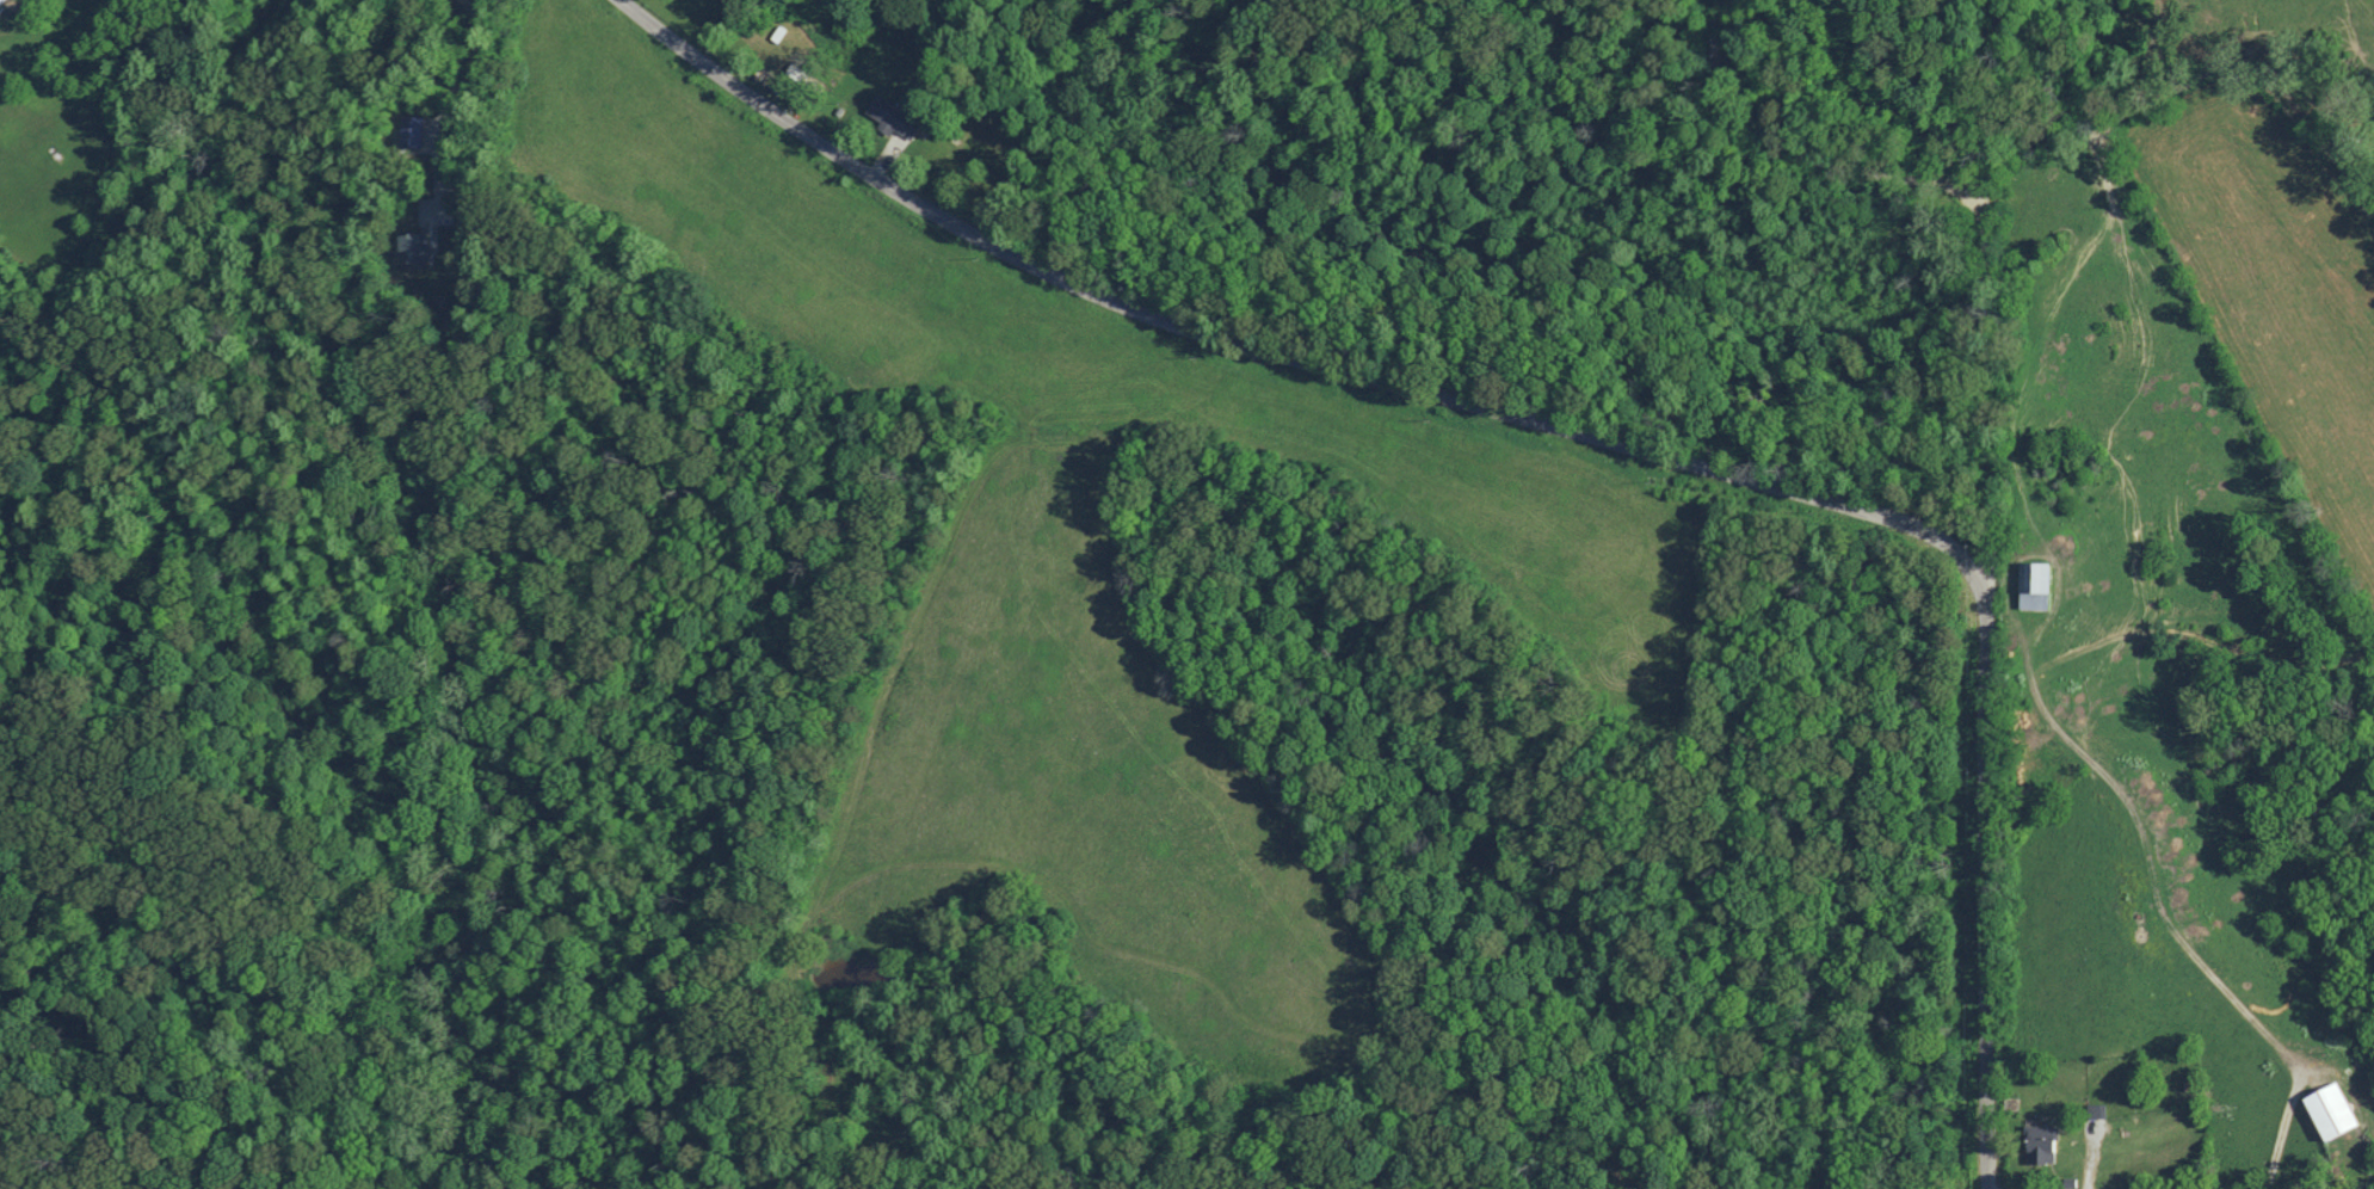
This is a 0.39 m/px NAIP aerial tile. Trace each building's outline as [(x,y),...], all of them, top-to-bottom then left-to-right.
[(911,142),(923,120),(877,94),(865,114),(882,123),(881,125),(911,142)] [(422,145),(423,116),(402,115),(402,145),(422,145)] [(402,261),(428,260),(428,232),(401,233),(402,261)] [(2050,609),(2051,563),(2021,562),(2019,608),(2050,609)] [(2325,1141),(2358,1127),(2340,1082),(2306,1096),(2325,1141)] [(2057,1126),(2028,1125),(2026,1164),(2056,1165),(2057,1126)]
